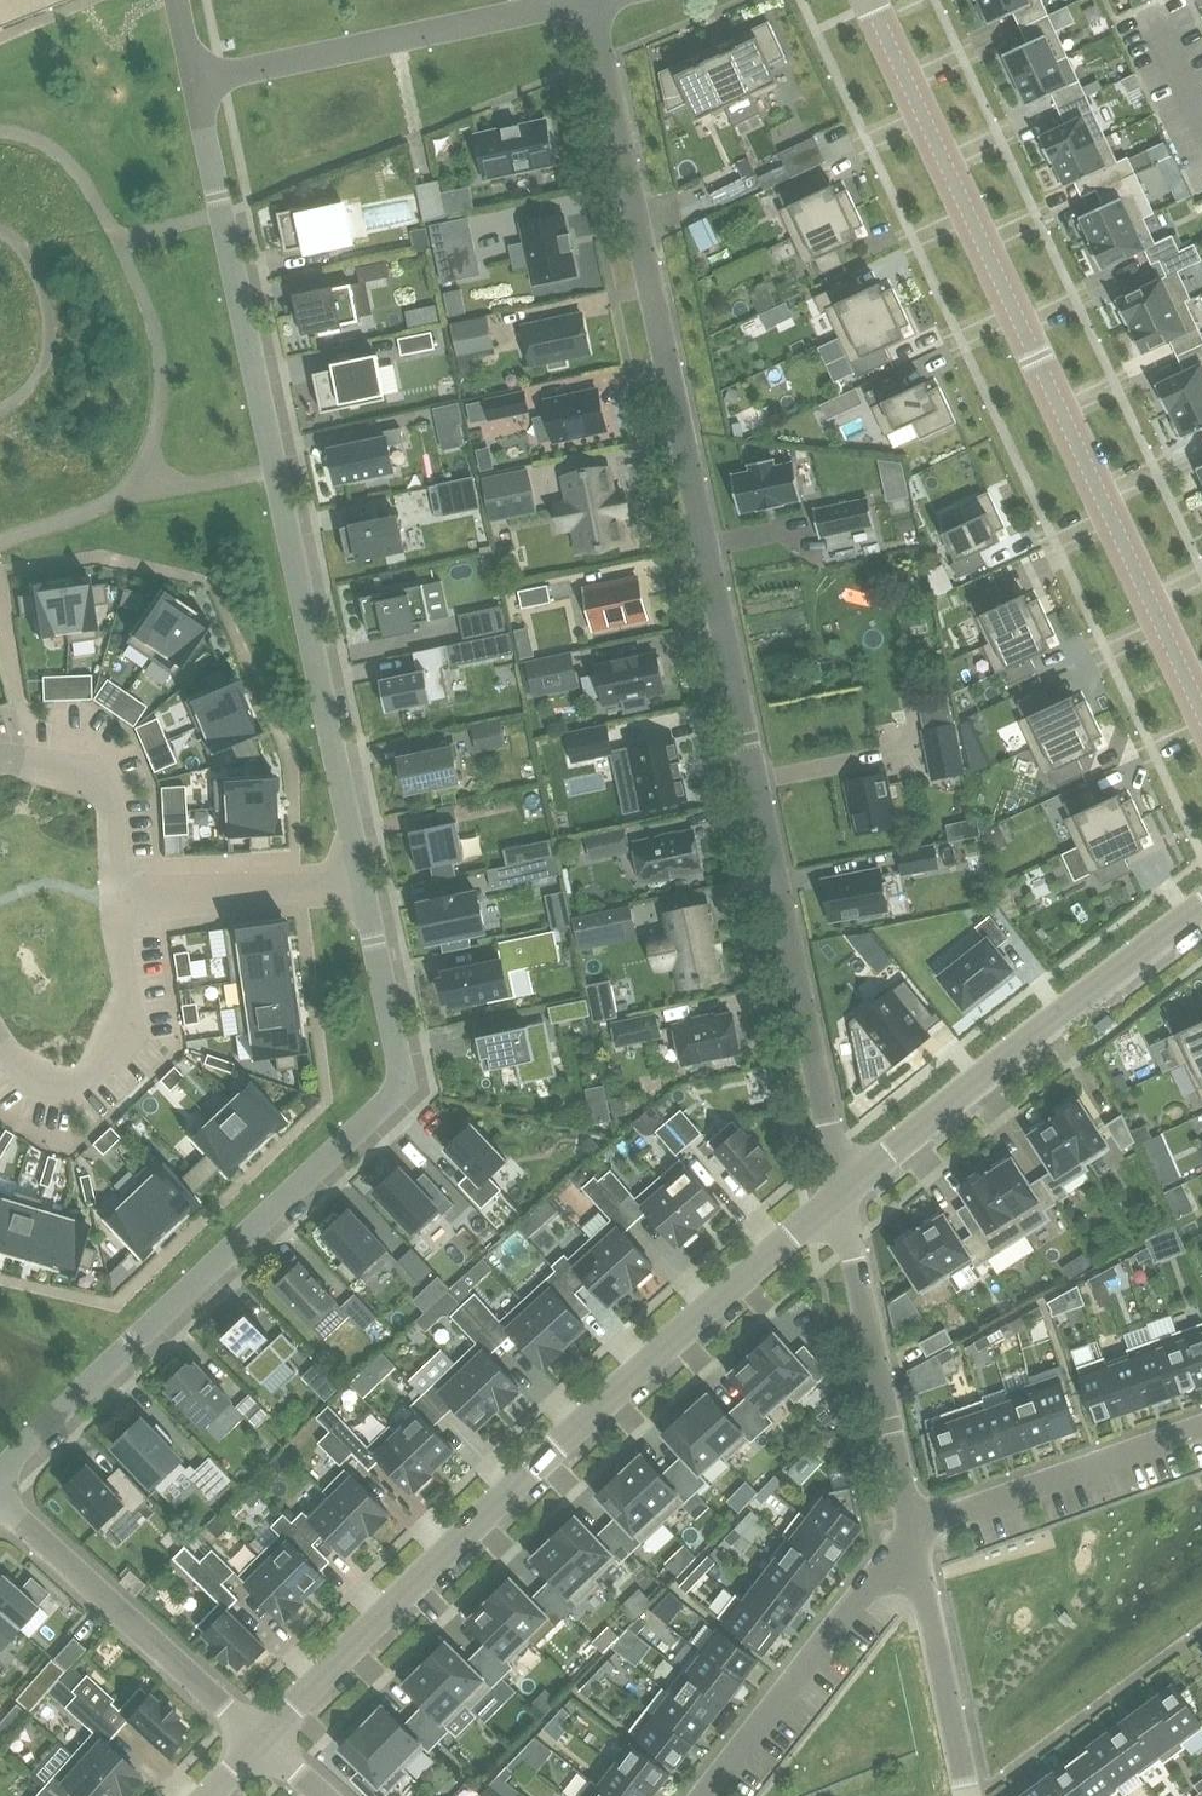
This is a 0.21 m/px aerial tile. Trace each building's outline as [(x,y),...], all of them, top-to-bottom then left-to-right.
[(13,21),(5,0),(0,0),(0,26),(13,21)] [(37,9),(33,0),(5,0),(13,21),(38,11),(37,9)] [(37,9),(38,11),(49,7),(46,0),(33,0),(37,9)] [(980,4),(976,5),(983,20),(986,18),(989,24),(1013,13),(1020,27),(1048,14),(1042,0),(978,0),(980,4)] [(1027,42),(1003,54),(1015,79),(1067,55),(1055,29),(1048,14),(1020,27),(1027,42)] [(739,47),(731,51),(753,99),(781,86),(770,63),(785,56),(769,21),(735,37),(739,47)] [(718,45),(700,53),(725,106),(733,123),(758,111),(753,99),(731,51),(723,55),(718,45)] [(692,57),(660,72),(668,111),(689,101),(697,119),(725,106),(700,53),(699,54),(704,63),(696,67),(692,57)] [(1067,55),(1015,79),(1028,105),(1051,94),(1058,109),(1087,96),(1079,80),(1069,85),(1058,61),(1068,56),(1067,55)] [(1065,124),(1039,136),(1041,141),(1051,162),(1106,136),(1087,96),(1058,109),(1065,124)] [(524,126),(524,124),(503,129),(504,130),(476,136),(485,176),(512,171),(513,174),(536,169),(536,166),(555,162),(546,121),(524,126)] [(784,164),(790,178),(826,161),(815,136),(779,153),(784,164)] [(1106,136),(1051,162),(1051,163),(1054,162),(1056,166),(1052,168),(1059,182),(1063,180),(1066,187),(1089,175),(1096,190),(1125,177),(1135,172),(1128,156),(1117,161),(1106,136)] [(784,164),(771,171),(777,184),(790,178),(784,164)] [(1082,223),(1078,224),(1085,238),(1089,237),(1091,241),(1088,242),(1089,243),(1144,218),(1154,213),(1135,172),(1125,177),(1096,190),(1103,205),(1079,216),(1082,223)] [(761,183),(756,174),(743,180),(747,189),(761,183)] [(439,180),(417,185),(424,221),(446,216),(439,180)] [(792,237),(856,207),(847,189),(837,194),(833,184),(813,194),(807,180),(778,193),(785,207),(780,209),(792,237)] [(321,249),(351,242),(343,205),(324,209),(323,203),(279,212),(287,250),(307,246),(308,251),(321,248),(321,249)] [(856,207),(792,237),(805,264),(816,259),(822,273),(843,263),(836,250),(859,239),(854,230),(864,225),(856,207)] [(526,241),(510,245),(515,269),(532,266),(535,281),(574,273),(570,251),(566,233),(562,216),(523,225),(526,241)] [(469,218),(431,227),(444,283),(481,275),(469,218)] [(1144,218),(1089,243),(1101,269),(1144,249),(1151,264),(1159,260),(1180,250),(1172,235),(1155,243),(1144,218)] [(414,249),(429,246),(424,226),(410,229),(414,249)] [(1166,275),(1115,299),(1127,324),(1129,323),(1130,325),(1191,297),(1178,271),(1201,260),(1194,244),(1180,250),(1159,260),(1166,275)] [(357,268),(360,282),(390,276),(387,261),(357,268)] [(827,311),(838,335),(902,306),(893,288),(884,292),(879,283),(859,292),(853,278),(814,297),(822,313),(827,311)] [(360,321),(352,284),(297,295),(299,308),(296,308),(302,333),(320,329),(320,333),(320,335),(341,330),(340,325),(360,321)] [(777,304),(768,286),(751,295),(759,312),(777,304)] [(1129,329),(1141,354),(1170,340),(1177,356),(1201,344),(1201,335),(1198,327),(1186,301),(1191,298),(1191,297),(1130,325),(1132,328),(1129,329)] [(436,304),(404,310),(408,327),(440,320),(436,304)] [(902,306),(838,335),(858,376),(891,361),(885,347),(905,338),(901,328),(910,324),(902,306)] [(549,361),(550,368),(567,365),(565,358),(590,352),(582,313),(522,326),(531,365),(549,361)] [(457,355),(493,348),(487,320),(451,327),(457,355)] [(398,338),(402,355),(435,348),(431,331),(398,338)] [(1155,385),(1168,412),(1201,396),(1201,344),(1177,356),(1184,371),(1155,385)] [(334,368),(314,373),(322,412),(386,399),(377,354),(333,364),(334,368)] [(921,438),(956,422),(939,386),(930,391),(925,381),(905,391),(899,377),(866,393),(885,435),(913,422),(921,438)] [(598,390),(546,402),(554,440),(606,428),(598,390)] [(490,418),(490,419),(528,411),(524,392),(467,404),(471,422),(490,418)] [(1168,412),(1168,413),(1171,411),(1174,419),(1170,421),(1177,436),(1181,434),(1183,438),(1200,430),(1201,429),(1201,396),(1168,412)] [(434,409),(439,428),(456,424),(462,423),(458,404),(434,409)] [(379,439),(330,449),(332,461),(334,471),(337,483),(394,471),(389,446),(404,442),(401,428),(378,432),(379,439)] [(491,447),(477,450),(482,473),(496,470),(491,447)] [(783,503),(802,499),(794,461),(775,465),(773,458),(749,463),(750,470),(732,474),(740,512),(758,508),(759,511),(783,505),(783,503)] [(612,493),(607,468),(589,472),(588,470),(583,471),(583,473),(565,477),(570,501),(565,502),(570,527),(575,526),(580,550),(598,547),(599,549),(604,548),(604,545),(623,542),(617,517),(627,515),(622,491),(612,493)] [(534,504),(527,469),(483,479),(490,513),(534,504)] [(479,506),(473,477),(452,482),(458,510),(479,506)] [(944,532),(957,560),(952,563),(958,577),(987,564),(980,550),(1000,541),(996,531),(1005,527),(989,491),(953,508),(961,524),(944,532)] [(819,536),(874,525),(868,498),(814,509),(819,536)] [(342,527),(349,561),(405,550),(398,515),(342,527)] [(88,576),(59,580),(68,642),(97,637),(93,605),(107,603),(104,583),(89,585),(88,576)] [(638,578),(585,589),(593,627),(646,616),(638,578)] [(32,593),(17,595),(20,616),(35,614),(38,634),(65,630),(67,642),(68,642),(59,580),(31,584),(32,593)] [(384,629),(385,637),(417,630),(416,623),(430,620),(423,584),(361,597),(369,633),(384,629)] [(547,584),(518,591),(522,608),(551,602),(547,584)] [(984,645),(984,646),(1047,616),(1039,598),(1029,603),(1025,593),(1005,603),(998,589),(970,602),(989,642),(984,645)] [(160,591),(126,642),(150,658),(184,607),(160,591)] [(500,605),(486,608),(492,635),(506,632),(500,605)] [(184,607),(150,658),(173,674),(208,623),(184,607)] [(1047,616),(984,646),(997,673),(1002,671),(1009,685),(1037,671),(1031,657),(1050,648),(1046,639),(1056,634),(1047,616)] [(418,671),(380,678),(387,712),(450,699),(443,667),(451,666),(514,652),(510,632),(447,645),(414,652),(418,671)] [(534,693),(558,689),(577,684),(570,653),(528,662),(534,693)] [(661,657),(657,658),(656,653),(597,666),(605,703),(623,699),(625,710),(648,705),(645,694),(664,690),(660,674),(664,674),(661,657)] [(209,689),(184,700),(196,727),(247,705),(235,678),(228,681),(222,667),(203,675),(209,689)] [(52,675),(42,676),(43,690),(53,690),(52,675)] [(82,690),(91,690),(91,675),(81,675),(81,676),(82,690)] [(103,683),(98,691),(106,696),(115,684),(106,679),(103,683)] [(1019,720),(1032,747),(1095,718),(1086,700),(1077,704),(1072,695),(1053,704),(1046,691),(1017,704),(1024,718),(1019,720)] [(138,700),(125,721),(133,726),(146,705),(138,700)] [(247,705),(196,727),(207,753),(230,743),(237,759),(259,753),(251,734),(259,731),(247,705)] [(156,717),(134,727),(138,736),(160,726),(156,717)] [(1095,718),(1032,747),(1045,775),(1050,772),(1056,786),(1084,773),(1078,759),(1098,750),(1094,740),(1103,736),(1095,718)] [(966,772),(956,721),(921,728),(931,779),(966,772)] [(501,722),(473,728),(476,743),(490,740),(492,747),(506,744),(501,722)] [(573,761),(612,753),(606,724),(567,733),(573,761)] [(642,808),(687,798),(681,775),(682,774),(679,762),(674,738),(630,748),(642,808)] [(435,786),(436,790),(461,785),(452,742),(427,748),(428,753),(400,758),(407,791),(435,786)] [(172,753),(150,762),(153,771),(176,762),(172,753)] [(885,773),(846,781),(857,833),(896,825),(912,822),(904,784),(888,787),(885,773)] [(274,775),(212,779),(214,808),(276,804),(274,775)] [(185,785),(170,786),(170,795),(185,795),(185,785)] [(1078,846),(1141,816),(1133,798),(1123,803),(1118,793),(1099,803),(1092,789),(1064,802),(1071,818),(1066,821),(1078,846)] [(276,804),(214,808),(214,809),(220,809),(221,836),(248,835),(249,850),(270,849),(269,834),(277,833),(276,804)] [(1141,816),(1078,846),(1091,873),(1096,871),(1102,884),(1131,871),(1124,857),(1144,848),(1140,839),(1149,834),(1141,816)] [(457,821),(410,831),(414,850),(412,851),(415,866),(417,865),(418,869),(431,866),(434,880),(456,875),(453,862),(465,859),(457,821)] [(187,824),(163,825),(163,835),(187,834),(187,824)] [(591,858),(605,854),(629,849),(625,831),(601,836),(587,838),(591,858)] [(694,831),(635,843),(643,881),(646,880),(647,881),(668,877),(668,876),(701,869),(694,831)] [(504,849),(507,865),(554,855),(551,839),(504,849)] [(933,845),(899,851),(903,874),(937,867),(933,845)] [(492,888),(529,880),(561,873),(557,854),(554,855),(507,865),(488,869),(492,888)] [(879,869),(822,881),(831,921),(859,915),(860,920),(884,915),(883,910),(887,909),(879,869)] [(437,901),(421,905),(428,940),(440,938),(443,951),(471,945),(468,932),(485,928),(478,893),(456,897),(456,895),(437,899),(437,901)] [(668,934),(659,936),(666,968),(675,966),(679,985),(724,975),(719,951),(715,932),(709,906),(664,916),(668,934)] [(630,907),(575,919),(581,947),(607,942),(605,935),(635,929),(630,907)] [(986,940),(940,976),(964,1007),(1012,969),(995,948),(1009,938),(991,915),(976,926),(986,940)] [(283,919),(222,928),(226,955),(287,946),(283,919)] [(845,935),(857,950),(874,937),(869,930),(845,935)] [(560,960),(554,931),(511,940),(514,957),(445,972),(446,978),(441,979),(446,1000),(450,999),(452,1005),(488,997),(488,1002),(515,996),(510,971),(560,960)] [(287,946),(226,955),(230,981),(291,972),(287,946)] [(188,951),(173,953),(175,963),(189,960),(188,951)] [(189,960),(175,963),(177,977),(191,975),(189,960)] [(291,972),(230,981),(230,982),(236,981),(240,1005),(234,1005),(234,1007),(295,998),(291,972)] [(594,1020),(617,1015),(613,995),(610,979),(587,984),(590,1000),(594,1020)] [(857,1019),(852,1022),(865,1086),(893,1064),(930,1034),(927,1031),(927,1030),(922,1024),(933,1015),(905,980),(894,989),(857,1018),(857,1019)] [(295,998),(234,1007),(238,1033),(299,1024),(295,998)] [(587,998),(549,1006),(552,1023),(591,1015),(587,998)] [(195,1003),(181,1005),(182,1014),(197,1012),(195,1003)] [(1180,1064),(1201,1054),(1201,1020),(1201,1021),(1194,1007),(1166,1021),(1172,1035),(1167,1037),(1180,1064)] [(197,1012),(182,1014),(184,1024),(198,1022),(197,1012)] [(740,1051),(732,1013),(675,1025),(683,1063),(692,1061),(693,1066),(712,1062),(711,1057),(740,1051)] [(631,1038),(659,1032),(655,1014),(627,1020),(631,1038)] [(478,1036),(479,1042),(480,1042),(481,1047),(480,1047),(485,1070),(522,1062),(526,1080),(520,1082),(520,1083),(557,1075),(557,1074),(554,1075),(545,1031),(544,1022),(478,1036)] [(299,1024),(238,1033),(238,1034),(249,1032),(253,1058),(274,1055),(277,1070),(297,1067),(294,1052),(303,1051),(299,1024)] [(203,1063),(217,1068),(220,1058),(207,1053),(203,1063)] [(1180,1064),(1180,1065),(1186,1063),(1201,1098),(1201,1054),(1180,1064)] [(220,1058),(217,1068),(231,1072),(234,1063),(220,1058)] [(174,1066),(166,1073),(176,1083),(183,1076),(174,1066)] [(166,1073),(159,1079),(169,1090),(176,1083),(166,1073)] [(249,1083),(229,1101),(264,1138),(284,1119),(249,1083)] [(604,1084),(585,1088),(593,1123),(611,1119),(604,1084)] [(1058,1114),(1054,1117),(1088,1169),(1085,1163),(1109,1148),(1079,1101),(1074,1104),(1072,1100),(1056,1110),(1058,1114)] [(229,1101),(210,1119),(245,1156),(264,1138),(229,1101)] [(681,1109),(669,1120),(689,1144),(702,1133),(681,1109)] [(1122,1114),(1106,1124),(1122,1148),(1134,1141),(1122,1114)] [(1041,1177),(1056,1202),(1068,1194),(1062,1185),(1088,1169),(1054,1117),(1053,1117),(1054,1119),(1047,1123),(1043,1118),(1029,1127),(1032,1133),(1030,1134),(1052,1170),(1041,1177)] [(210,1119),(190,1138),(205,1153),(191,1166),(206,1181),(219,1168),(225,1175),(245,1156),(210,1119)] [(676,1155),(689,1144),(669,1120),(656,1131),(676,1155)] [(733,1120),(708,1141),(751,1190),(768,1176),(765,1172),(773,1166),(764,1156),(767,1153),(753,1136),(749,1139),(733,1120)] [(501,1189),(490,1177),(507,1160),(472,1123),(446,1148),(470,1173),(459,1183),(482,1208),(501,1189)] [(1153,1136),(1146,1123),(1133,1130),(1139,1142),(1153,1136)] [(110,1126),(99,1137),(109,1147),(120,1137),(110,1126)] [(0,1137),(0,1143),(6,1146),(13,1134),(5,1129),(0,1137)] [(99,1137),(92,1143),(102,1153),(109,1147),(99,1137)] [(47,1155),(43,1169),(53,1172),(57,1158),(47,1155)] [(1044,1209),(1056,1202),(1041,1177),(1029,1185),(1012,1158),(1009,1160),(1006,1155),(992,1164),(995,1169),(987,1174),(987,1172),(986,1173),(1025,1234),(1050,1218),(1044,1209)] [(155,1156),(135,1174),(178,1219),(198,1200),(192,1194),(206,1181),(191,1166),(178,1179),(155,1156)] [(658,1178),(698,1224),(720,1204),(681,1159),(658,1178)] [(414,1183),(400,1168),(376,1191),(417,1234),(440,1212),(443,1215),(455,1204),(425,1172),(414,1183)] [(43,1169),(39,1183),(48,1186),(53,1172),(43,1169)] [(599,1180),(620,1204),(632,1193),(611,1169),(599,1180)] [(972,1233),(988,1258),(1025,1234),(986,1173),(982,1175),(979,1172),(963,1182),(966,1186),(961,1189),(984,1226),(972,1233)] [(89,1174),(79,1176),(82,1190),(92,1188),(89,1174)] [(138,1180),(120,1197),(159,1237),(178,1219),(135,1174),(134,1175),(138,1180)] [(608,1215),(620,1204),(599,1180),(595,1176),(583,1187),(608,1215)] [(695,1226),(698,1224),(658,1178),(635,1198),(675,1244),(678,1241),(681,1244),(698,1230),(695,1226)] [(92,1188),(82,1190),(85,1204),(95,1202),(92,1188)] [(15,1191),(13,1190),(12,1196),(0,1192),(0,1240),(15,1191)] [(0,1240),(0,1251),(22,1257),(40,1198),(15,1191),(0,1240)] [(123,1202),(104,1220),(139,1256),(159,1237),(120,1197),(119,1198),(123,1202)] [(40,1198),(22,1257),(47,1265),(62,1217),(38,1210),(41,1199),(40,1198)] [(393,1255),(350,1209),(324,1234),(346,1258),(337,1266),(351,1281),(360,1273),(367,1280),(393,1255)] [(976,1266),(988,1258),(972,1233),(961,1241),(944,1214),(941,1216),(938,1211),(923,1220),(927,1225),(919,1230),(918,1229),(948,1276),(972,1260),(976,1266)] [(542,1224),(532,1213),(518,1226),(528,1237),(542,1224)] [(62,1217),(47,1265),(74,1273),(76,1265),(91,1269),(96,1249),(82,1245),(88,1225),(62,1217)] [(612,1219),(590,1239),(630,1284),(633,1281),(636,1285),(652,1270),(649,1266),(653,1264),(612,1219)] [(500,1273),(533,1244),(518,1228),(486,1258),(500,1273)] [(922,1292),(948,1276),(918,1229),(914,1232),(911,1228),(895,1238),(897,1242),(892,1245),(922,1292)] [(565,1254),(552,1265),(576,1292),(588,1282),(608,1304),(630,1284),(590,1239),(569,1258),(565,1254)] [(1148,1247),(1153,1256),(1165,1249),(1161,1240),(1148,1247)] [(412,1247),(398,1260),(420,1283),(434,1270),(412,1247)] [(1153,1256),(1148,1247),(1135,1254),(1140,1263),(1153,1256)] [(1089,1263),(1083,1254),(1075,1260),(1081,1269),(1089,1263)] [(483,1257),(470,1269),(480,1280),(493,1268),(483,1257)] [(282,1281),(276,1286),(311,1323),(306,1327),(322,1344),(352,1316),(342,1306),(341,1306),(336,1300),(325,1289),(327,1287),(314,1274),(313,1276),(300,1263),(294,1269),(291,1265),(278,1277),(282,1281)] [(556,1270),(522,1300),(563,1345),(585,1325),(565,1303),(576,1292),(552,1265),(552,1266),(556,1270)] [(1101,1272),(1106,1281),(1119,1274),(1114,1265),(1101,1272)] [(1106,1281),(1101,1272),(1089,1280),(1093,1288),(1106,1281)] [(475,1292),(463,1304),(485,1327),(497,1316),(475,1292)] [(364,1329),(378,1317),(355,1293),(342,1306),(352,1316),(364,1329)] [(1060,1295),(1047,1302),(1052,1310),(1065,1303),(1060,1295)] [(563,1345),(522,1300),(500,1320),(541,1365),(544,1362),(547,1365),(564,1350),(561,1347),(563,1345)] [(485,1327),(463,1304),(451,1315),(473,1338),(485,1327)] [(1040,1306),(1027,1313),(1032,1322),(1045,1315),(1040,1306)] [(247,1313),(224,1336),(246,1360),(256,1351),(260,1355),(246,1368),(260,1382),(261,1381),(273,1393),(296,1372),(284,1360),(281,1356),(282,1355),(275,1348),(274,1349),(270,1345),(264,1350),(260,1346),(266,1340),(267,1340),(270,1337),(247,1313)] [(396,1336),(381,1321),(374,1328),(388,1343),(396,1336)] [(1196,1384),(1201,1382),(1201,1322),(1177,1331),(1196,1384)] [(1000,1328),(987,1335),(992,1344),(1005,1337),(1000,1328)] [(954,1343),(947,1331),(922,1345),(929,1357),(954,1343)] [(1196,1384),(1177,1331),(1153,1339),(1171,1393),(1185,1388),(1188,1391),(1193,1389),(1193,1385),(1196,1384)] [(752,1353),(796,1402),(818,1382),(829,1372),(809,1349),(798,1359),(775,1333),(752,1353)] [(992,1344),(987,1335),(974,1342),(979,1351),(992,1344)] [(1128,1348),(1147,1402),(1171,1393),(1153,1339),(1128,1348)] [(477,1342),(455,1363),(497,1406),(500,1404),(503,1407),(519,1392),(516,1389),(519,1386),(477,1342)] [(950,1347),(937,1354),(942,1363),(954,1356),(950,1347)] [(1147,1402),(1128,1348),(1127,1348),(1128,1353),(1106,1361),(1104,1356),(1103,1357),(1122,1410),(1147,1402)] [(742,1409),(762,1432),(774,1421),(766,1413),(787,1394),(795,1403),(796,1402),(752,1353),(751,1353),(752,1354),(730,1373),(749,1394),(753,1399),(742,1409)] [(942,1363),(937,1354),(924,1361),(929,1370),(942,1363)] [(1122,1410),(1103,1357),(1077,1366),(1084,1386),(1079,1388),(1087,1410),(1092,1408),(1096,1420),(1122,1410)] [(326,1400),(340,1386),(317,1362),(302,1376),(326,1400)] [(174,1383),(169,1388),(205,1426),(231,1401),(195,1363),(190,1367),(187,1364),(171,1380),(174,1383)] [(455,1363),(422,1394),(444,1416),(455,1405),(476,1427),(497,1406),(455,1363)] [(1060,1365),(1029,1376),(1031,1382),(1050,1436),(1076,1426),(1072,1415),(1077,1413),(1070,1391),(1060,1365)] [(1031,1382),(1007,1391),(1026,1444),(1050,1436),(1031,1382)] [(984,1399),(982,1399),(1001,1453),(1026,1444),(1007,1391),(1005,1391),(1009,1403),(988,1410),(984,1399)] [(250,1393),(236,1406),(256,1427),(270,1414),(250,1393)] [(686,1412),(685,1413),(728,1460),(749,1440),(751,1442),(762,1432),(742,1409),(731,1419),(708,1393),(687,1413),(686,1412)] [(390,1425),(390,1426),(431,1469),(453,1449),(432,1427),(444,1416),(422,1394),(411,1405),(415,1409),(394,1429),(390,1425)] [(982,1399),(957,1408),(976,1462),(1001,1453),(982,1399)] [(976,1462),(957,1408),(931,1417),(935,1429),(928,1431),(938,1475),(976,1462)] [(687,1460),(676,1470),(697,1492),(708,1482),(700,1473),(721,1454),(727,1460),(728,1460),(685,1413),(663,1434),(687,1460)] [(342,1419),(330,1430),(353,1453),(365,1441),(342,1419)] [(154,1433),(142,1420),(116,1445),(162,1493),(187,1469),(168,1448),(174,1441),(160,1426),(154,1433)] [(431,1469),(390,1426),(368,1446),(410,1490),(413,1487),(416,1491),(432,1475),(429,1472),(431,1469)] [(353,1453),(330,1430),(318,1442),(341,1464),(353,1453)] [(810,1446),(786,1472),(800,1486),(825,1460),(810,1446)] [(697,1492),(676,1470),(666,1480),(642,1454),(621,1474),(620,1473),(619,1474),(664,1522),(686,1502),(697,1492)] [(211,1457),(196,1470),(217,1492),(231,1479),(211,1457)] [(88,1464),(64,1488),(105,1532),(128,1509),(132,1514),(149,1498),(127,1474),(111,1489),(88,1464)] [(324,1490),(367,1532),(370,1530),(373,1533),(388,1517),(385,1514),(388,1511),(345,1468),(324,1490)] [(621,1521),(611,1531),(631,1553),(664,1522),(619,1474),(597,1495),(621,1521)] [(765,1485),(772,1492),(782,1482),(775,1475),(765,1485)] [(772,1492),(765,1485),(755,1496),(762,1503),(772,1492)] [(800,1511),(799,1512),(844,1547),(861,1525),(853,1486),(831,1491),(809,1518),(800,1511)] [(284,1514),(314,1543),(325,1532),(346,1554),(367,1532),(324,1490),(323,1490),(328,1495),(307,1515),(303,1511),(292,1522),(284,1513),(284,1514)] [(218,1512),(206,1524),(218,1536),(231,1524),(218,1512)] [(799,1512),(783,1532),(828,1567),(844,1547),(799,1512)] [(314,1543),(284,1514),(272,1526),(280,1534),(260,1554),(303,1597),(324,1576),(303,1554),(314,1543)] [(611,1531),(600,1541),(575,1515),(554,1536),(599,1584),(600,1583),(596,1579),(616,1559),(620,1563),(631,1553),(611,1531)] [(735,1528),(742,1535),(752,1524),(745,1517),(735,1528)] [(742,1535),(735,1528),(724,1538),(732,1545),(742,1535)] [(828,1567),(783,1532),(782,1534),(786,1537),(771,1556),(812,1588),(828,1567)] [(599,1584),(554,1536),(553,1537),(532,1557),(556,1583),(546,1593),(566,1615),(577,1604),(599,1584)] [(187,1546),(174,1559),(212,1594),(219,1602),(197,1625),(214,1642),(211,1645),(227,1661),(230,1658),(240,1667),(247,1660),(250,1663),(266,1647),(227,1610),(240,1597),(224,1582),(202,1560),(187,1546)] [(202,1560),(224,1582),(235,1570),(213,1548),(202,1560)] [(303,1597),(260,1554),(238,1576),(282,1618),(285,1615),(288,1618),(303,1602),(300,1599),(303,1597)] [(708,1555),(698,1566),(705,1573),(715,1562),(708,1555)] [(796,1609),(812,1588),(771,1556),(770,1557),(775,1562),(760,1581),(796,1609)] [(688,1576),(679,1585),(686,1592),(695,1583),(705,1573),(698,1566),(688,1576)] [(131,1570),(121,1581),(136,1595),(146,1584),(131,1570)] [(0,1573),(0,1611),(17,1627),(38,1604),(48,1592),(32,1578),(21,1590),(19,1588),(1,1572),(0,1573)] [(489,1599),(531,1641),(532,1641),(528,1636),(548,1617),(556,1625),(566,1615),(546,1593),(535,1603),(531,1598),(511,1578),(489,1599)] [(736,1593),(735,1594),(780,1629),(796,1609),(760,1581),(745,1601),(736,1593)] [(763,1651),(780,1629),(735,1594),(718,1616),(763,1651)] [(482,1655),(503,1677),(514,1666),(510,1662),(531,1641),(489,1599),(488,1599),(489,1600),(468,1620),(492,1645),(482,1655)] [(664,1602),(654,1612),(661,1619),(671,1609),(664,1602)] [(17,1627),(0,1611),(0,1646),(17,1627)] [(630,1627),(637,1634),(647,1623),(640,1616),(630,1627)] [(641,1637),(637,1634),(630,1627),(615,1642),(628,1653),(641,1637)] [(715,1627),(698,1649),(739,1681),(748,1669),(753,1669),(755,1666),(754,1662),(757,1659),(715,1627)] [(73,1637),(53,1658),(65,1670),(85,1648),(73,1637)] [(446,1641),(425,1662),(471,1709),(503,1677),(482,1655),(471,1666),(446,1641)] [(698,1649),(682,1669),(723,1701),(739,1681),(698,1649)] [(598,1670),(605,1677),(616,1666),(608,1660),(598,1670)] [(471,1709),(425,1662),(424,1663),(404,1684),(428,1708),(418,1719),(440,1740),(450,1729),(446,1726),(466,1705),(470,1710),(471,1709)] [(682,1669),(666,1690),(707,1722),(723,1701),(682,1669)] [(605,1677),(598,1670),(588,1681),(595,1687),(605,1677)] [(73,1688),(100,1713),(113,1698),(86,1674),(73,1688)] [(1151,1702),(1185,1748),(1186,1747),(1192,1755),(1201,1748),(1201,1724),(1194,1713),(1198,1710),(1188,1689),(1180,1694),(1173,1685),(1151,1702)] [(139,1686),(117,1710),(165,1754),(180,1737),(177,1734),(184,1727),(174,1718),(177,1715),(161,1700),(158,1703),(139,1686)] [(662,1687),(646,1708),(691,1743),(707,1722),(666,1690),(662,1687)] [(87,1728),(100,1713),(73,1688),(71,1690),(75,1694),(64,1706),(87,1728)] [(1164,1763),(1185,1748),(1151,1702),(1130,1717),(1164,1763)] [(16,1703),(1,1720),(10,1728),(25,1711),(16,1703)] [(418,1719),(408,1729),(383,1705),(363,1726),(362,1726),(361,1726),(408,1772),(409,1771),(405,1767),(426,1746),(430,1750),(440,1740),(418,1719)] [(563,1707),(553,1717),(560,1724),(570,1714),(563,1707)] [(691,1743),(646,1708),(629,1730),(674,1764),(691,1743)] [(560,1724),(553,1717),(543,1728),(550,1735),(560,1724)] [(1164,1763),(1130,1717),(1109,1733),(1140,1775),(1160,1760),(1163,1764),(1164,1763)] [(340,1748),(366,1773),(355,1783),(369,1795),(385,1795),(408,1772),(361,1726),(340,1748)] [(72,1753),(117,1794),(120,1791),(123,1794),(138,1777),(134,1774),(137,1771),(92,1731),(72,1753)] [(1139,1775),(1140,1775),(1109,1733),(1088,1748),(1119,1790),(1120,1789),(1116,1783),(1135,1770),(1139,1775)] [(616,1766),(651,1794),(668,1772),(633,1744),(616,1766)] [(527,1745),(517,1755),(524,1762),(534,1751),(527,1745)] [(1067,1764),(1091,1795),(1111,1795),(1119,1790),(1088,1748),(1067,1764)] [(117,1794),(72,1753),(42,1787),(51,1795),(74,1795),(75,1795),(115,1795),(117,1794)] [(524,1762),(517,1755),(507,1766),(514,1773),(524,1762)] [(1067,1764),(1046,1779),(1058,1795),(1091,1795),(1067,1764)] [(590,1779),(611,1795),(649,1795),(651,1794),(616,1766),(601,1786),(591,1778),(590,1779)] [(577,1795),(611,1795),(590,1779),(577,1795)] [(1025,1794),(1026,1795),(1058,1795),(1046,1779),(1025,1794)] [(481,1794),(483,1795),(505,1795),(497,1790),(490,1783),(481,1794)] [(42,1787),(34,1795),(51,1795),(42,1787)]
